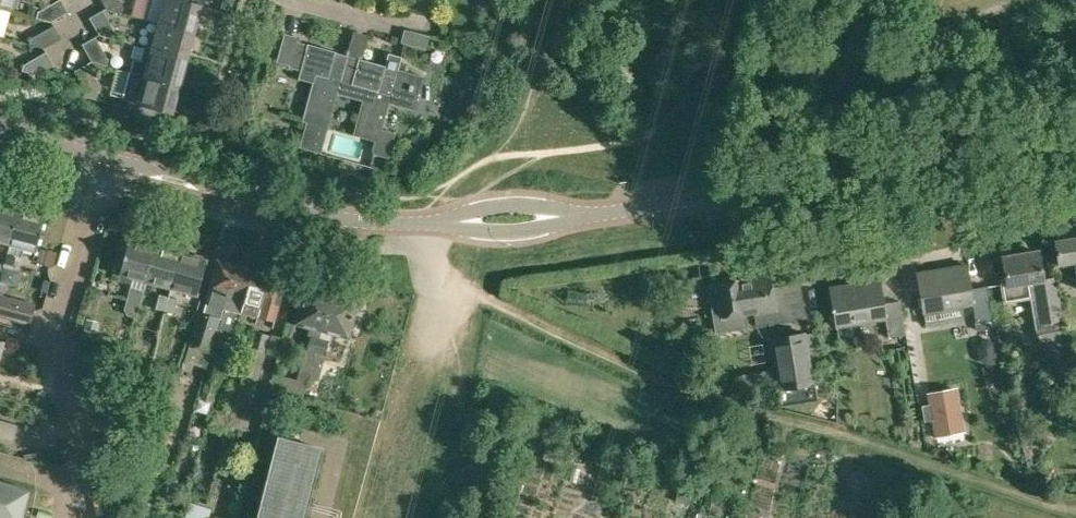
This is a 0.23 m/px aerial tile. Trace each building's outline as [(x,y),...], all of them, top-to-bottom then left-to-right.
[(69,12),(62,0),(57,0),(39,11),(38,10),(36,17),(51,21),(69,12)] [(123,5),(122,5),(120,0),(101,0),(106,8),(121,12),(123,5)] [(159,24),(194,33),(201,6),(179,0),(165,0),(159,24)] [(236,0),(223,0),(220,8),(233,12),(236,0)] [(482,9),(488,10),(494,6),(495,0),(479,0),(479,4),(482,9)] [(29,4),(26,14),(35,16),(37,6),(29,4)] [(99,34),(101,35),(114,38),(116,31),(115,31),(103,10),(89,18),(99,34)] [(137,45),(137,46),(187,60),(194,33),(159,24),(156,34),(150,32),(146,47),(137,45)] [(44,48),(61,38),(53,25),(32,37),(31,36),(29,44),(44,48)] [(339,82),(336,93),(362,100),(352,136),(374,142),(373,149),(374,152),(370,167),(385,171),(389,156),(395,132),(382,129),(389,103),(414,110),(423,76),(411,72),(410,73),(399,70),(402,56),(388,52),(385,66),(362,60),(369,34),(353,30),(346,55),(347,55),(339,81),(339,82)] [(313,81),(302,121),(306,122),(299,148),(320,153),(336,93),(339,82),(339,81),(347,55),(346,55),(298,42),(299,36),(284,32),(276,61),(289,64),(288,68),(299,71),(298,77),(313,81)] [(92,61),(101,64),(107,65),(109,58),(108,58),(95,36),(82,44),(92,61)] [(137,46),(130,73),(180,86),(187,60),(137,46)] [(37,74),(54,64),(46,51),(24,64),(23,63),(21,70),(37,74)] [(99,91),(101,84),(100,84),(88,63),(75,70),(85,88),(99,91)] [(180,86),(130,73),(122,100),(172,113),(180,86)] [(10,244),(20,209),(19,209),(17,206),(10,204),(7,206),(0,204),(0,242),(10,244)] [(20,209),(10,244),(3,265),(13,268),(17,256),(21,257),(24,248),(35,251),(44,216),(42,215),(41,212),(33,210),(29,212),(20,209)] [(130,286),(125,304),(124,308),(127,313),(137,316),(146,280),(145,279),(155,243),(145,241),(144,237),(135,235),(132,238),(129,236),(119,272),(136,277),(133,286),(130,286)] [(1075,260),(1075,235),(1056,239),(1060,262),(1075,260)] [(155,243),(145,279),(146,280),(172,287),(181,250),(169,247),(168,244),(160,242),(158,244),(155,243)] [(40,247),(36,261),(52,265),(56,252),(40,247)] [(181,250),(172,287),(197,293),(207,257),(204,256),(202,253),(196,251),(193,254),(181,250)] [(1004,255),(1007,274),(998,275),(1003,302),(1011,301),(1031,298),(1039,343),(1042,343),(1045,357),(1068,352),(1061,315),(1054,275),(1044,277),(1039,250),(1004,255)] [(207,301),(203,312),(198,310),(188,342),(212,350),(219,329),(237,262),(219,257),(207,301)] [(918,270),(925,309),(974,301),(967,261),(918,270)] [(237,262),(219,329),(231,333),(237,309),(242,311),(254,267),(237,262)] [(254,267),(242,311),(258,315),(270,271),(254,267)] [(270,271),(258,315),(275,319),(287,276),(270,271)] [(719,278),(719,282),(708,283),(715,332),(748,327),(746,311),(758,309),(760,324),(806,318),(800,281),(773,285),(771,272),(768,273),(764,271),(757,272),(754,275),(739,277),(739,275),(719,278)] [(899,299),(884,302),(879,277),(830,285),(835,310),(823,312),(829,345),(840,343),(837,324),(886,316),(890,335),(905,332),(899,299)] [(305,390),(307,388),(333,292),(322,289),(320,285),(312,282),(309,285),(306,284),(296,321),(309,325),(307,335),(309,335),(306,348),(304,348),(296,378),(273,372),(270,387),(304,395),(305,390)] [(333,292),(307,388),(318,379),(332,331),(348,335),(358,299),(356,298),(355,294),(347,292),(345,295),(333,292)] [(159,294),(155,307),(152,306),(147,329),(160,332),(165,310),(166,310),(169,296),(159,294)] [(0,295),(0,315),(29,323),(35,304),(0,295)] [(169,296),(166,310),(167,311),(161,334),(174,337),(179,314),(174,313),(178,299),(169,296)] [(914,318),(917,335),(936,332),(933,316),(914,318)] [(99,321),(86,317),(83,329),(95,333),(99,321)] [(977,319),(975,320),(977,330),(990,327),(988,318),(977,319)] [(257,330),(235,407),(249,411),(266,352),(271,335),(257,330)] [(820,330),(805,333),(805,331),(771,337),(780,391),(814,385),(810,364),(825,361),(820,330)] [(988,339),(980,341),(976,347),(979,358),(986,362),(993,360),(997,354),(994,343),(988,339)] [(219,383),(227,358),(214,354),(206,379),(217,382),(219,383)] [(217,382),(206,379),(201,395),(212,399),(217,382)] [(931,418),(934,434),(964,428),(956,386),(926,391),(928,402),(921,403),(924,419),(931,418)] [(230,412),(215,408),(211,426),(225,429),(230,412)] [(323,447),(277,435),(256,517),(304,517),(323,447)] [(1010,474),(1022,478),(1026,467),(1014,462),(1010,474)] [(30,489),(0,481),(0,517),(22,517),(30,489)] [(184,517),(208,517),(211,508),(189,501),(184,517)]
